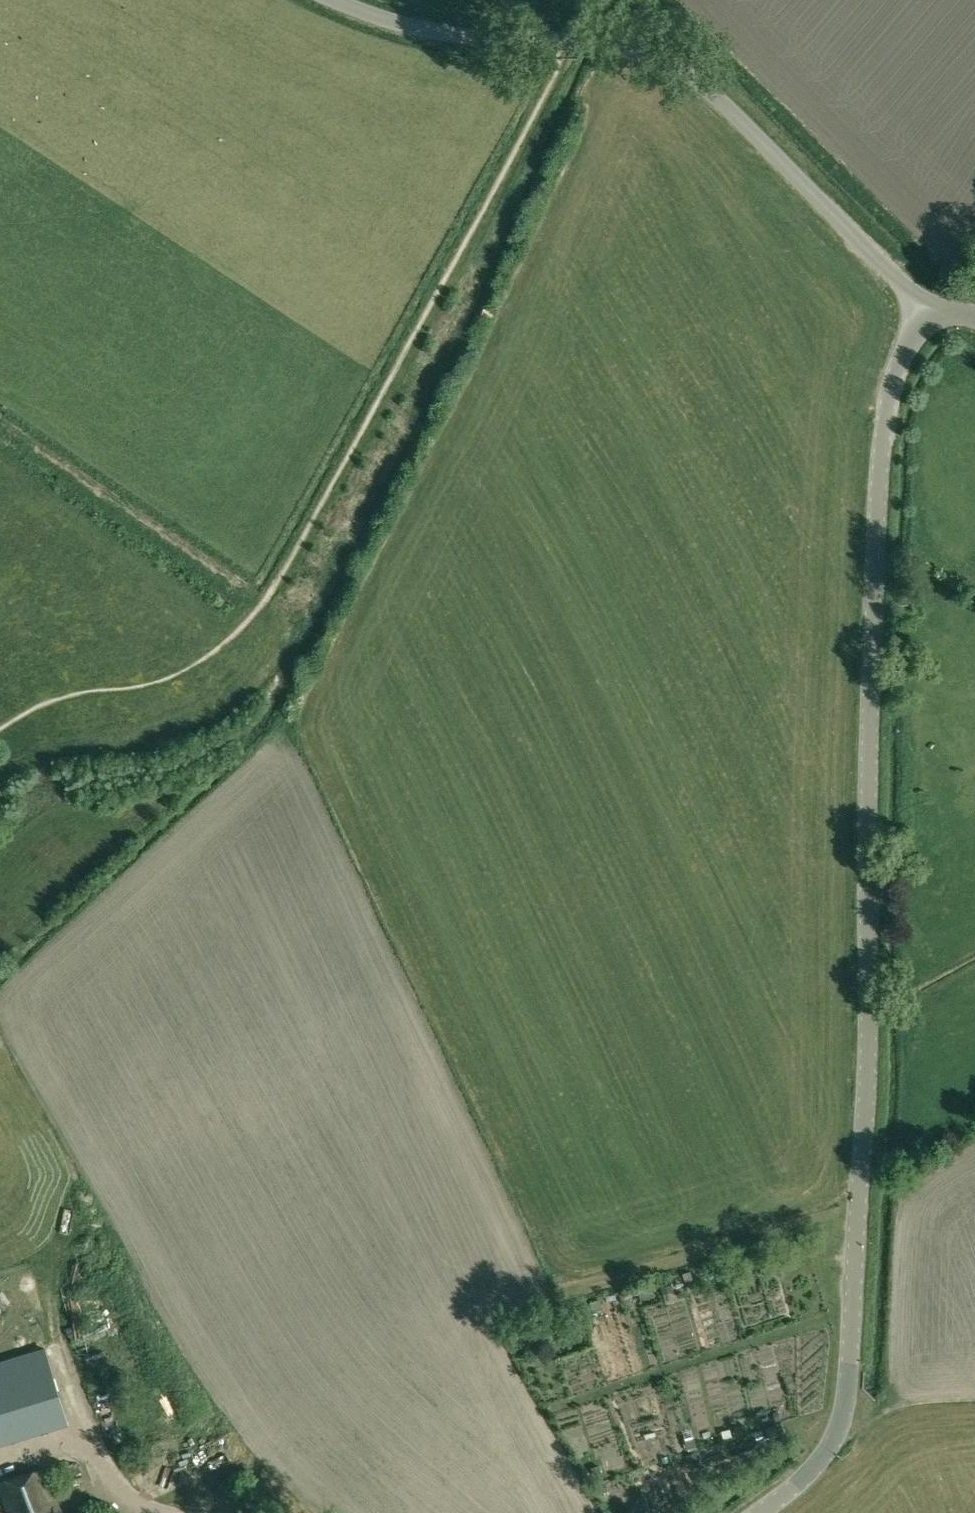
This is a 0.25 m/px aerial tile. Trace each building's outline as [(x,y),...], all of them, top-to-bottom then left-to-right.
[(45,1347),(0,1361),(0,1443),(69,1422),(45,1347)] [(50,1468),(0,1483),(10,1512),(63,1512),(50,1468)]
